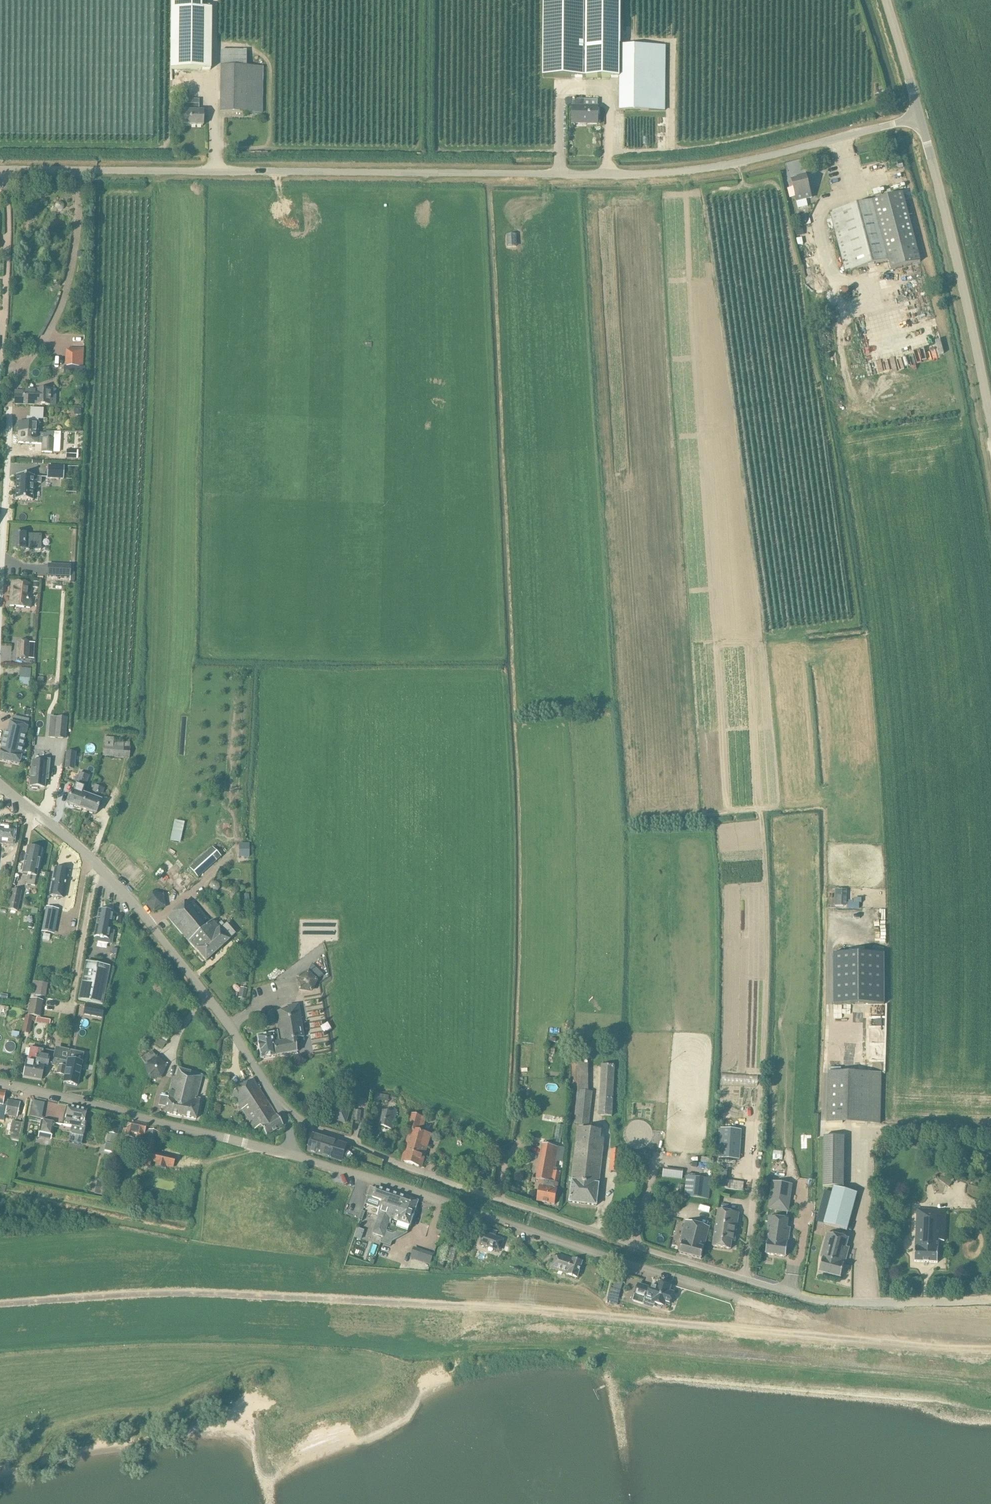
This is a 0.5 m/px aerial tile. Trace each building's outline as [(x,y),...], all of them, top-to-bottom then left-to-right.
[(171,10),(201,10),(201,0),(171,0),(171,10)] [(620,46),(620,0),(544,0),(544,78),(585,78),(585,79),(620,79),(620,46)] [(210,71),(211,10),(201,10),(171,10),(170,70),(210,71)] [(620,46),(620,79),(619,111),(665,111),(666,46),(620,46)] [(220,49),(220,66),(246,67),(246,50),(220,49)] [(252,114),(253,67),(246,67),(220,66),(219,113),(252,114)] [(204,111),(198,111),(199,99),(183,100),(183,111),(183,126),(204,126),(204,111)] [(598,106),(585,106),(585,100),(573,100),(573,106),(572,124),(598,125),(598,106)] [(793,182),(798,201),(810,198),(805,178),(799,179),(799,181),(793,182)] [(903,194),(830,213),(846,272),(889,261),(891,270),(921,263),(903,194)] [(916,348),(920,364),(949,355),(944,339),(916,348)] [(69,350),(66,350),(66,368),(83,368),(84,349),(69,349),(69,350)] [(51,391),(39,391),(23,390),(23,396),(15,395),(15,405),(50,406),(51,391)] [(19,423),(19,432),(38,432),(39,418),(30,418),(30,423),(19,423)] [(38,440),(38,432),(19,432),(18,443),(38,443),(38,444),(42,445),(42,453),(53,454),(53,439),(43,438),(43,440),(38,440)] [(67,458),(80,458),(80,450),(68,450),(67,458)] [(63,480),(64,467),(48,467),(47,479),(63,480)] [(17,476),(16,500),(32,501),(33,483),(41,484),(41,478),(34,477),(34,476),(17,476)] [(13,550),(41,550),(42,535),(25,534),(14,534),(13,550)] [(47,576),(72,577),(72,566),(48,564),(47,576)] [(12,584),(10,606),(30,608),(31,599),(29,599),(30,586),(12,584)] [(18,642),(17,658),(27,659),(28,643),(18,642)] [(30,679),(20,678),(19,685),(29,686),(30,679)] [(50,718),(50,728),(56,728),(55,738),(65,739),(67,719),(50,718)] [(0,752),(0,761),(19,765),(27,727),(12,724),(10,733),(5,732),(0,752)] [(104,737),(103,757),(129,759),(130,748),(129,748),(129,742),(114,741),(114,738),(104,737)] [(66,763),(76,764),(77,755),(68,753),(66,763)] [(49,772),(50,761),(42,760),(41,763),(33,762),(30,787),(32,787),(32,788),(38,789),(38,787),(44,788),(46,772),(49,772)] [(74,806),(82,809),(86,796),(82,794),(89,776),(80,773),(73,791),(72,790),(67,803),(70,804),(70,806),(73,807),(74,806)] [(91,797),(86,796),(82,809),(89,811),(90,813),(92,814),(94,813),(96,814),(101,801),(100,801),(104,789),(95,786),(91,797)] [(176,819),(171,841),(182,843),(187,822),(176,819)] [(13,845),(15,830),(6,829),(5,827),(0,826),(0,843),(13,845)] [(242,843),(242,857),(253,857),(253,843),(242,843)] [(22,874),(28,875),(26,885),(35,886),(37,876),(42,849),(28,846),(22,874)] [(222,857),(212,847),(189,868),(198,878),(222,857)] [(55,868),(50,896),(63,899),(68,871),(55,868)] [(8,910),(18,912),(22,891),(12,889),(8,910)] [(856,901),(850,901),(850,889),(838,889),(837,907),(863,908),(863,898),(856,898),(856,901)] [(145,904),(154,913),(166,908),(164,895),(151,893),(145,904)] [(195,950),(205,962),(230,940),(229,940),(235,935),(227,924),(224,926),(221,922),(217,926),(212,921),(211,922),(192,900),(188,905),(184,902),(171,913),(172,914),(167,918),(189,942),(189,943),(195,950)] [(41,932),(54,935),(59,910),(46,907),(41,932)] [(113,912),(112,912),(111,910),(107,909),(105,911),(99,910),(94,937),(109,939),(113,912)] [(834,954),(834,1008),(886,1008),(886,955),(834,954)] [(85,962),(78,1001),(107,1007),(114,968),(85,962)] [(308,971),(295,977),(298,991),(312,993),(318,980),(325,977),(312,964),(308,971)] [(31,995),(46,997),(48,984),(33,982),(31,995)] [(44,1001),(30,999),(27,1015),(41,1017),(44,1001)] [(98,1015),(99,1007),(85,1005),(84,1012),(98,1015)] [(277,1020),(280,1040),(281,1043),(273,1044),(275,1057),(296,1053),(294,1040),(297,1039),(295,1029),(301,1028),(297,1006),(286,1008),(287,1010),(288,1018),(277,1020)] [(275,1025),(273,1013),(267,1014),(269,1026),(275,1025)] [(170,1036),(170,1035),(171,1033),(172,1033),(174,1028),(166,1023),(161,1030),(161,1031),(158,1037),(154,1044),(163,1048),(166,1042),(170,1036)] [(257,1037),(261,1059),(275,1057),(273,1044),(281,1043),(280,1040),(279,1041),(277,1031),(272,1032),(273,1034),(257,1037)] [(23,1076),(33,1078),(38,1049),(30,1048),(28,1061),(26,1061),(23,1076)] [(38,1049),(33,1078),(41,1080),(44,1067),(48,1068),(48,1064),(58,1066),(57,1074),(64,1076),(68,1052),(60,1051),(60,1054),(53,1052),(53,1051),(43,1049),(42,1050),(38,1049)] [(167,1065),(157,1057),(153,1051),(141,1059),(144,1064),(148,1078),(162,1078),(167,1065)] [(83,1056),(69,1053),(63,1083),(77,1085),(83,1056)] [(612,1118),(615,1066),(602,1065),(599,1117),(612,1118)] [(180,1102),(177,1115),(196,1119),(200,1099),(197,1098),(202,1076),(178,1069),(176,1078),(173,1077),(170,1091),(177,1093),(175,1101),(180,1102)] [(828,1072),(827,1123),(881,1124),(882,1073),(828,1072)] [(266,1136),(283,1126),(253,1080),(231,1094),(254,1130),(260,1126),(266,1136)] [(578,1085),(578,1091),(574,1125),(589,1126),(592,1092),(588,1092),(588,1085),(578,1085)] [(0,1090),(0,1114),(5,1115),(17,1118),(20,1103),(8,1100),(4,1099),(6,1091),(0,1090)] [(164,1113),(177,1115),(180,1102),(175,1101),(177,1093),(170,1091),(169,1091),(170,1092),(168,1098),(161,1097),(158,1106),(165,1107),(164,1113)] [(373,1094),(371,1103),(378,1104),(380,1095),(373,1094)] [(333,1119),(346,1123),(350,1109),(337,1105),(333,1119)] [(64,1126),(71,1127),(70,1134),(72,1136),(81,1138),(84,1136),(85,1130),(87,1123),(84,1122),(87,1111),(68,1106),(65,1120),(64,1126)] [(381,1126),(388,1128),(394,1130),(398,1109),(389,1108),(389,1112),(384,1111),(381,1126)] [(407,1130),(411,1131),(411,1130),(419,1132),(422,1123),(425,1124),(427,1119),(412,1115),(407,1130)] [(38,1139),(51,1141),(55,1123),(42,1120),(38,1139)] [(142,1140),(142,1142),(145,1143),(143,1152),(142,1152),(140,1158),(142,1158),(141,1167),(150,1169),(151,1160),(157,1162),(156,1167),(164,1169),(165,1164),(173,1166),(175,1157),(159,1154),(159,1156),(154,1154),(158,1132),(146,1129),(147,1124),(128,1120),(126,1130),(123,1129),(122,1136),(125,1137),(126,1139),(131,1140),(132,1138),(134,1139),(134,1138),(142,1140)] [(12,1139),(20,1141),(22,1123),(12,1121),(10,1133),(13,1133),(12,1139)] [(121,1135),(118,1135),(121,1123),(110,1121),(104,1152),(117,1154),(121,1135)] [(578,1129),(570,1203),(597,1206),(604,1140),(600,1139),(601,1132),(578,1129)] [(719,1159),(740,1160),(742,1130),(721,1129),(719,1159)] [(419,1132),(411,1130),(411,1131),(402,1161),(421,1167),(430,1135),(419,1132)] [(308,1150),(317,1153),(322,1155),(328,1157),(334,1141),(325,1138),(313,1134),(308,1150)] [(848,1187),(850,1137),(825,1136),(824,1186),(848,1187)] [(334,1141),(328,1157),(342,1161),(347,1145),(334,1141)] [(541,1180),(537,1202),(555,1205),(561,1173),(557,1172),(557,1169),(555,1169),(559,1148),(542,1145),(536,1180),(541,1180)] [(609,1173),(615,1173),(620,1174),(622,1151),(611,1150),(609,1172),(609,1173)] [(293,1163),(290,1176),(296,1178),(299,1165),(293,1163)] [(718,1170),(717,1181),(716,1187),(726,1188),(728,1171),(718,1170)] [(684,1196),(692,1197),(709,1199),(712,1179),(687,1176),(684,1196)] [(778,1210),(788,1212),(789,1206),(792,1186),(772,1183),(769,1209),(778,1210)] [(376,1189),(371,1187),(367,1196),(364,1205),(380,1210),(378,1215),(378,1216),(372,1234),(374,1235),(384,1238),(387,1231),(390,1222),(393,1223),(397,1211),(399,1205),(384,1200),(386,1192),(376,1189)] [(846,1191),(835,1188),(834,1188),(832,1195),(826,1194),(821,1210),(827,1211),(824,1224),(847,1230),(857,1194),(846,1191)] [(399,1205),(397,1211),(401,1212),(405,1199),(386,1192),(384,1200),(399,1205)] [(397,1211),(393,1223),(390,1222),(387,1231),(388,1233),(394,1235),(396,1234),(398,1228),(408,1232),(410,1226),(419,1201),(407,1197),(407,1199),(405,1199),(401,1212),(397,1211)] [(915,1248),(915,1262),(938,1263),(939,1241),(944,1242),(946,1214),(943,1214),(929,1213),(930,1210),(917,1209),(915,1248)] [(718,1211),(713,1246),(731,1249),(732,1241),(735,1242),(739,1214),(718,1211)] [(789,1220),(769,1217),(766,1242),(768,1242),(766,1254),(786,1257),(791,1228),(787,1228),(789,1220)] [(682,1243),(680,1254),(701,1259),(710,1227),(686,1221),(680,1242),(682,1243)] [(500,1239),(485,1233),(481,1244),(496,1249),(500,1239)] [(845,1239),(827,1235),(821,1258),(823,1258),(819,1272),(841,1278),(845,1264),(849,1248),(846,1247),(848,1240),(845,1239)] [(435,1254),(420,1249),(416,1260),(431,1265),(435,1254)] [(577,1278),(583,1262),(559,1254),(557,1257),(553,1256),(549,1268),(577,1278)] [(617,1277),(613,1289),(621,1291),(624,1280),(617,1277)] [(633,1301),(643,1305),(645,1299),(655,1303),(665,1306),(666,1304),(670,1305),(674,1293),(669,1292),(671,1287),(658,1283),(657,1288),(651,1286),(650,1288),(638,1285),(635,1296),(633,1301)]
